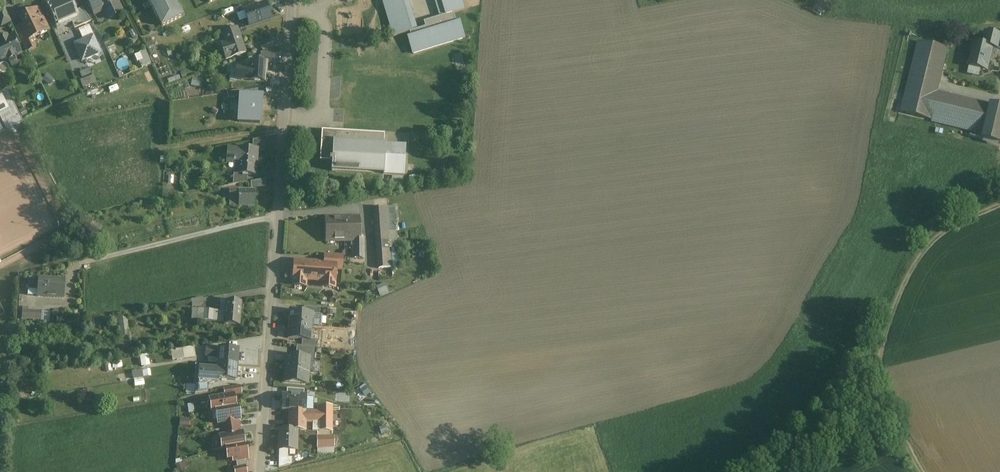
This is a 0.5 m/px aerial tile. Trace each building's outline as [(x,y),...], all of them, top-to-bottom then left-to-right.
[(52,3),(61,24),(82,14),(77,2),(67,7),(63,0),(58,0),(52,3)] [(94,15),(105,9),(109,17),(120,12),(116,4),(117,3),(115,0),(86,0),(94,15)] [(160,17),(157,18),(162,27),(183,16),(179,8),(175,10),(171,0),(151,0),(160,17)] [(423,22),(425,27),(416,30),(407,0),(383,0),(394,37),(409,32),(410,33),(411,37),(408,38),(413,54),(464,38),(459,22),(456,23),(453,13),(463,10),(460,0),(435,0),(440,16),(423,22)] [(265,4),(244,11),(249,26),(271,19),(265,4)] [(0,11),(0,24),(1,26),(12,21),(5,8),(0,11)] [(38,9),(20,17),(24,25),(23,25),(27,33),(28,34),(30,39),(31,39),(48,30),(38,9)] [(89,25),(78,30),(83,41),(94,36),(89,25)] [(237,28),(222,33),(227,47),(222,49),(226,59),(246,52),(237,28)] [(985,32),(982,44),(993,47),(999,49),(999,36),(985,32)] [(28,34),(20,38),(26,51),(35,47),(31,39),(30,39),(28,34)] [(0,39),(0,60),(2,63),(3,63),(21,54),(12,36),(12,37),(8,39),(7,36),(0,39)] [(100,53),(93,37),(75,44),(82,61),(100,53)] [(920,42),(903,112),(930,119),(931,118),(985,131),(983,139),(999,144),(999,106),(992,104),(991,105),(937,92),(948,48),(920,42)] [(982,44),(975,42),(969,65),(968,73),(979,76),(981,68),(987,70),(993,47),(982,44)] [(272,43),(262,46),(263,52),(274,48),(272,43)] [(263,52),(261,53),(261,58),(274,59),(274,48),(263,52)] [(135,54),(140,67),(151,63),(146,50),(135,54)] [(462,52),(454,54),(459,70),(467,67),(462,52)] [(0,60),(0,76),(2,75),(3,75),(4,75),(5,75),(6,75),(7,74),(8,73),(9,71),(9,70),(9,68),(8,67),(8,66),(7,65),(5,65),(4,64),(3,63),(2,63),(0,60)] [(268,61),(251,60),(251,61),(252,61),(251,69),(236,68),(236,69),(239,69),(239,78),(236,78),(236,79),(250,80),(264,81),(265,71),(267,71),(268,61)] [(93,76),(80,81),(82,85),(95,80),(93,76)] [(202,87),(204,79),(194,76),(192,85),(202,87)] [(243,90),(226,93),(227,102),(244,99),(244,98),(243,90)] [(4,110),(12,126),(22,121),(7,91),(0,95),(0,96),(1,98),(0,99),(0,112),(4,110)] [(261,99),(244,98),(244,99),(243,114),(238,113),(238,124),(259,125),(261,99)] [(385,134),(322,130),(320,161),(330,161),(332,162),(332,171),(404,175),(405,146),(386,145),(386,144),(384,144),(385,134)] [(252,149),(238,148),(238,150),(227,150),(226,161),(237,162),(236,173),(236,175),(245,175),(255,176),(256,152),(265,153),(266,138),(252,140),(252,149)] [(245,175),(236,175),(236,173),(232,173),(231,185),(245,183),(245,175)] [(266,179),(251,182),(251,188),(266,188),(266,179)] [(255,191),(238,191),(238,199),(238,203),(239,207),(255,207),(255,191)] [(394,207),(374,208),(379,269),(398,268),(394,207)] [(364,239),(360,239),(360,218),(325,219),(326,242),(351,241),(351,245),(354,245),(354,259),(364,259),(364,239)] [(343,257),(325,256),(324,264),(336,265),(336,270),(342,270),(343,257)] [(324,264),(295,262),(294,273),(291,273),(291,280),(294,280),(293,286),(305,287),(306,280),(323,282),(322,286),(334,286),(336,270),(336,265),(324,264)] [(65,280),(29,278),(28,289),(38,290),(37,296),(64,298),(65,280)] [(380,298),(389,294),(385,283),(376,287),(380,298)] [(202,298),(191,300),(192,306),(203,305),(202,298)] [(241,302),(226,301),(225,315),(220,314),(220,312),(192,309),(192,320),(224,323),(224,325),(240,326),(241,302)] [(42,311),(28,311),(28,307),(23,307),(22,319),(33,319),(33,321),(41,322),(42,311)] [(320,308),(304,307),(304,313),(313,314),(313,315),(320,315),(320,308)] [(50,322),(50,312),(42,312),(42,322),(50,322)] [(304,313),(290,313),(289,320),(290,320),(290,326),(312,327),(313,315),(313,314),(304,313)] [(130,335),(129,314),(119,315),(120,336),(130,335)] [(312,327),(290,326),(289,331),(288,331),(288,339),(302,340),(311,340),(312,327)] [(311,340),(302,340),(302,346),(316,348),(318,348),(318,340),(311,340)] [(302,346),(297,346),(296,357),(310,358),(310,362),(314,362),(316,348),(302,346)] [(195,347),(189,348),(191,360),(197,359),(195,347)] [(238,351),(219,349),(219,352),(219,353),(219,360),(218,365),(236,366),(238,351)] [(219,352),(202,351),(202,359),(219,360),(219,353),(219,352)] [(150,366),(150,355),(141,356),(141,366),(150,366)] [(296,357),(286,356),(284,383),(308,385),(310,362),(310,358),(296,357)] [(217,380),(218,380),(235,381),(236,366),(218,365),(218,371),(200,370),(199,382),(207,382),(208,379),(217,380)] [(151,370),(133,371),(133,378),(152,377),(151,370)] [(199,384),(196,384),(196,386),(195,394),(195,395),(208,392),(208,386),(208,385),(199,384)] [(366,397),(371,393),(365,384),(359,388),(366,397)] [(196,386),(187,385),(187,393),(195,394),(196,386)] [(240,387),(224,390),(225,396),(234,395),(242,394),(240,387)] [(84,401),(94,401),(93,388),(83,389),(84,401)] [(356,392),(362,400),(365,397),(359,389),(356,392)] [(225,396),(209,399),(211,413),(213,412),(215,412),(236,408),(234,396),(234,395),(225,396)] [(290,411),(305,412),(306,397),(304,397),(287,396),(282,396),(282,411),(290,411)] [(236,408),(215,412),(217,420),(218,425),(222,424),(239,421),(241,421),(241,420),(238,407),(236,408)] [(305,412),(290,411),(289,430),(297,430),(307,431),(307,422),(315,422),(315,430),(332,431),(332,407),(317,407),(317,412),(305,412)] [(180,418),(180,427),(190,427),(190,418),(180,418)] [(239,421),(222,424),(223,430),(240,427),(239,421)] [(240,427),(223,430),(224,436),(241,433),(240,427)] [(289,430),(280,430),(279,447),(286,448),(289,451),(297,451),(297,430),(289,430)] [(224,436),(219,437),(220,438),(222,450),(226,450),(226,449),(245,446),(243,433),(241,433),(224,436)] [(336,437),(319,438),(320,448),(337,447),(336,437)] [(245,446),(226,449),(226,450),(228,460),(232,459),(233,462),(236,462),(237,469),(246,467),(246,468),(248,467),(247,460),(248,460),(246,445),(245,446)] [(292,458),(279,458),(279,468),(292,465),(292,458)]
